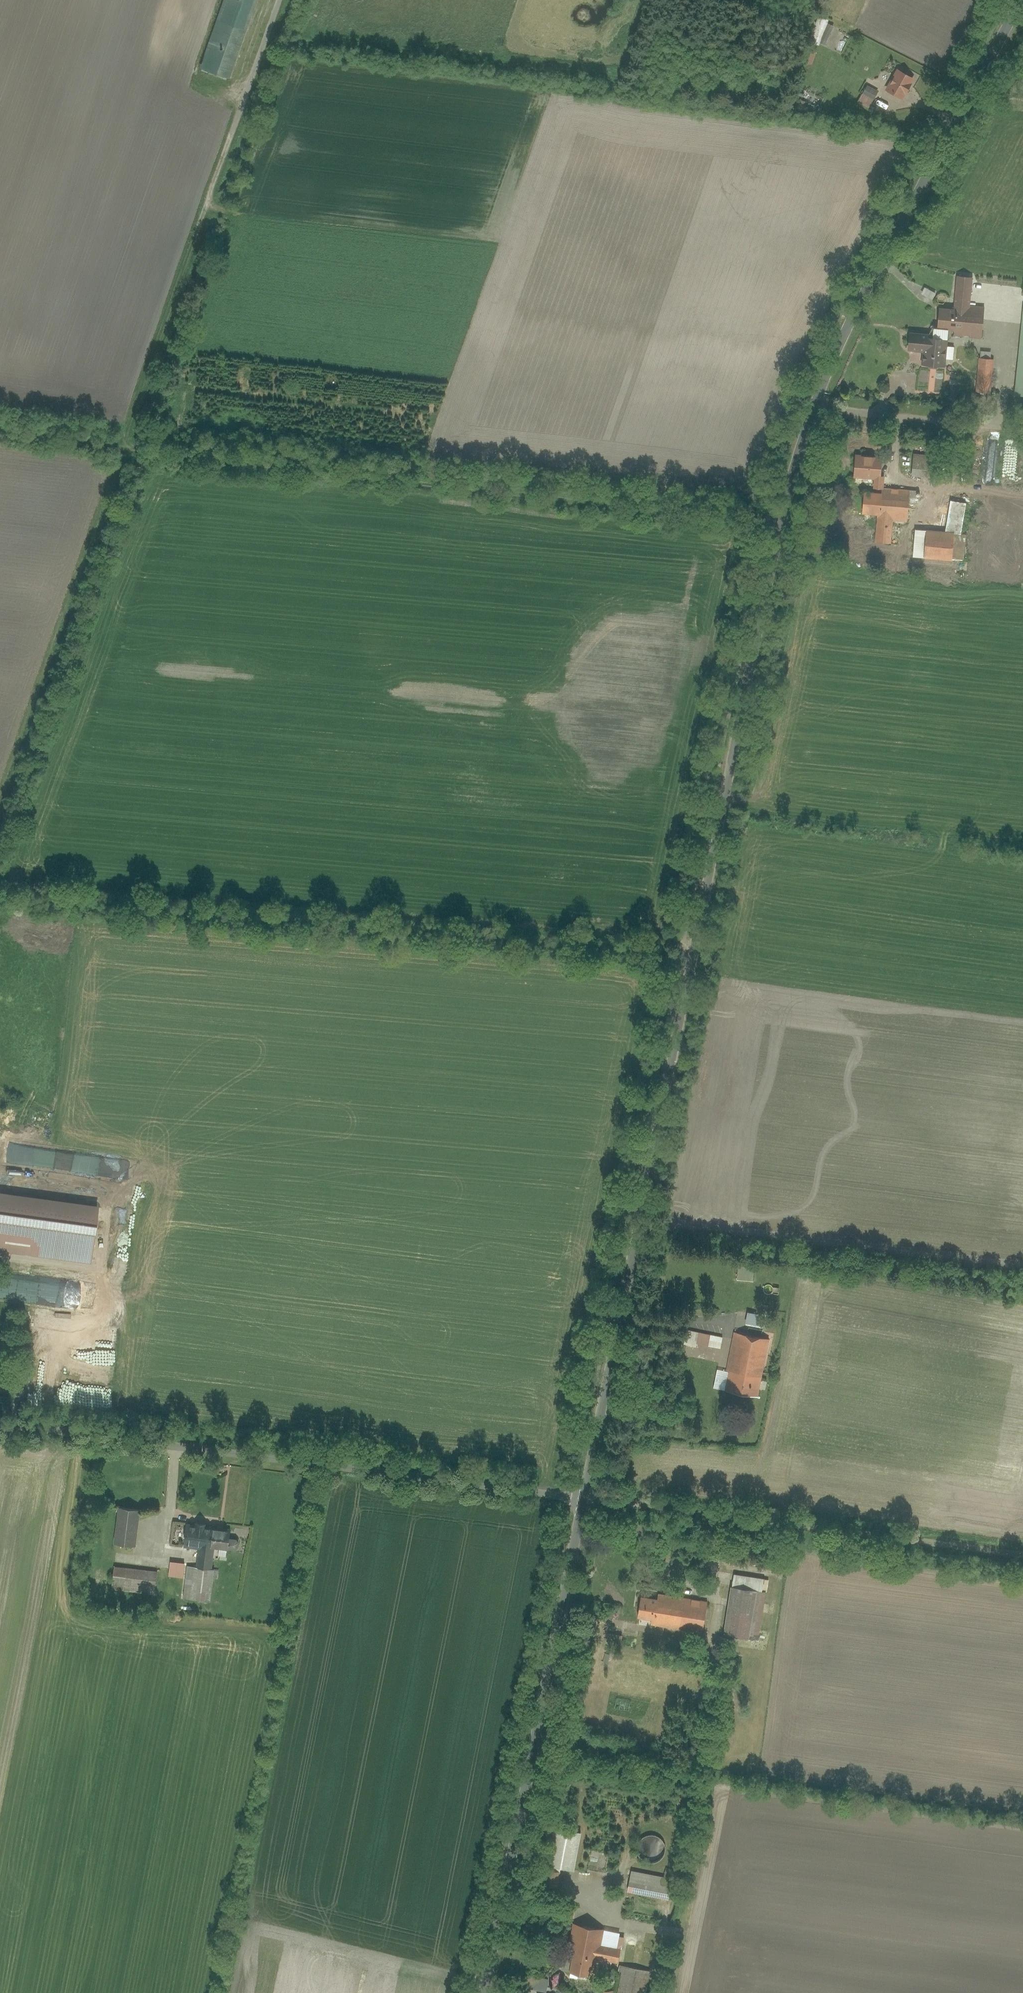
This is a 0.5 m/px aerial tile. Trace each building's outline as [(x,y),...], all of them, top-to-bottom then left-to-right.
[(202,72),(229,81),(258,0),(228,0),(202,72)] [(818,18),(811,41),(822,44),(829,21),(818,18)] [(809,47),(806,64),(813,66),(817,48),(809,47)] [(898,68),(886,89),(903,100),(916,79),(898,68)] [(877,90),(867,84),(858,101),(869,106),(877,90)] [(954,306),(969,307),(972,278),(957,277),(954,306)] [(922,293),(933,297),(935,292),(924,287),(922,293)] [(954,306),(939,305),(937,335),(982,339),(984,309),(969,307),(954,306)] [(922,367),(944,369),(947,340),(924,338),(922,367)] [(979,356),(975,391),(990,393),(995,358),(979,356)] [(885,457),(855,454),(853,478),(882,480),(885,457)] [(912,472),(921,472),(921,466),(919,466),(919,459),(912,459),(912,472)] [(910,494),(864,490),(862,516),(878,517),(893,518),(905,520),(908,520),(910,494)] [(890,544),(893,518),(878,517),(876,543),(890,544)] [(954,534),(925,532),(923,559),(951,561),(954,534)] [(91,1267),(99,1210),(0,1197),(0,1255),(91,1267)] [(684,1342),(721,1348),(723,1335),(686,1329),(684,1342)] [(716,1372),(713,1391),(758,1399),(769,1340),(734,1334),(727,1374),(716,1372)] [(719,1360),(719,1346),(708,1346),(708,1360),(719,1360)] [(119,1510),(115,1546),(135,1549),(139,1512),(119,1510)] [(188,1571),(184,1602),(209,1605),(214,1554),(235,1557),(237,1541),(231,1541),(232,1531),(188,1526),(185,1551),(200,1552),(198,1572),(188,1571)] [(169,1561),(169,1576),(184,1576),(184,1561),(169,1561)] [(115,1570),(112,1593),(154,1598),(157,1575),(115,1570)] [(734,1578),(725,1638),(759,1643),(768,1583),(734,1578)] [(641,1599),(638,1621),(651,1623),(650,1629),(703,1636),(707,1603),(658,1597),(658,1601),(641,1599)] [(557,1832),(551,1871),(576,1875),(581,1835),(557,1832)] [(663,1861),(665,1858),(666,1853),(665,1849),(663,1844),(659,1841),(655,1839),(649,1838),(645,1840),(641,1843),(638,1847),(637,1852),(637,1857),(639,1861),(642,1864),(646,1866),(651,1867),(655,1867),(659,1865),(663,1861)] [(631,1874),(627,1896),(674,1903),(677,1881),(631,1874)] [(566,1974),(594,1979),(597,1965),(621,1969),(616,1992),(651,1992),(658,1956),(621,1949),(624,1935),(574,1927),(566,1974)] [(527,1975),(526,1987),(548,1988),(548,1976),(527,1975)]
